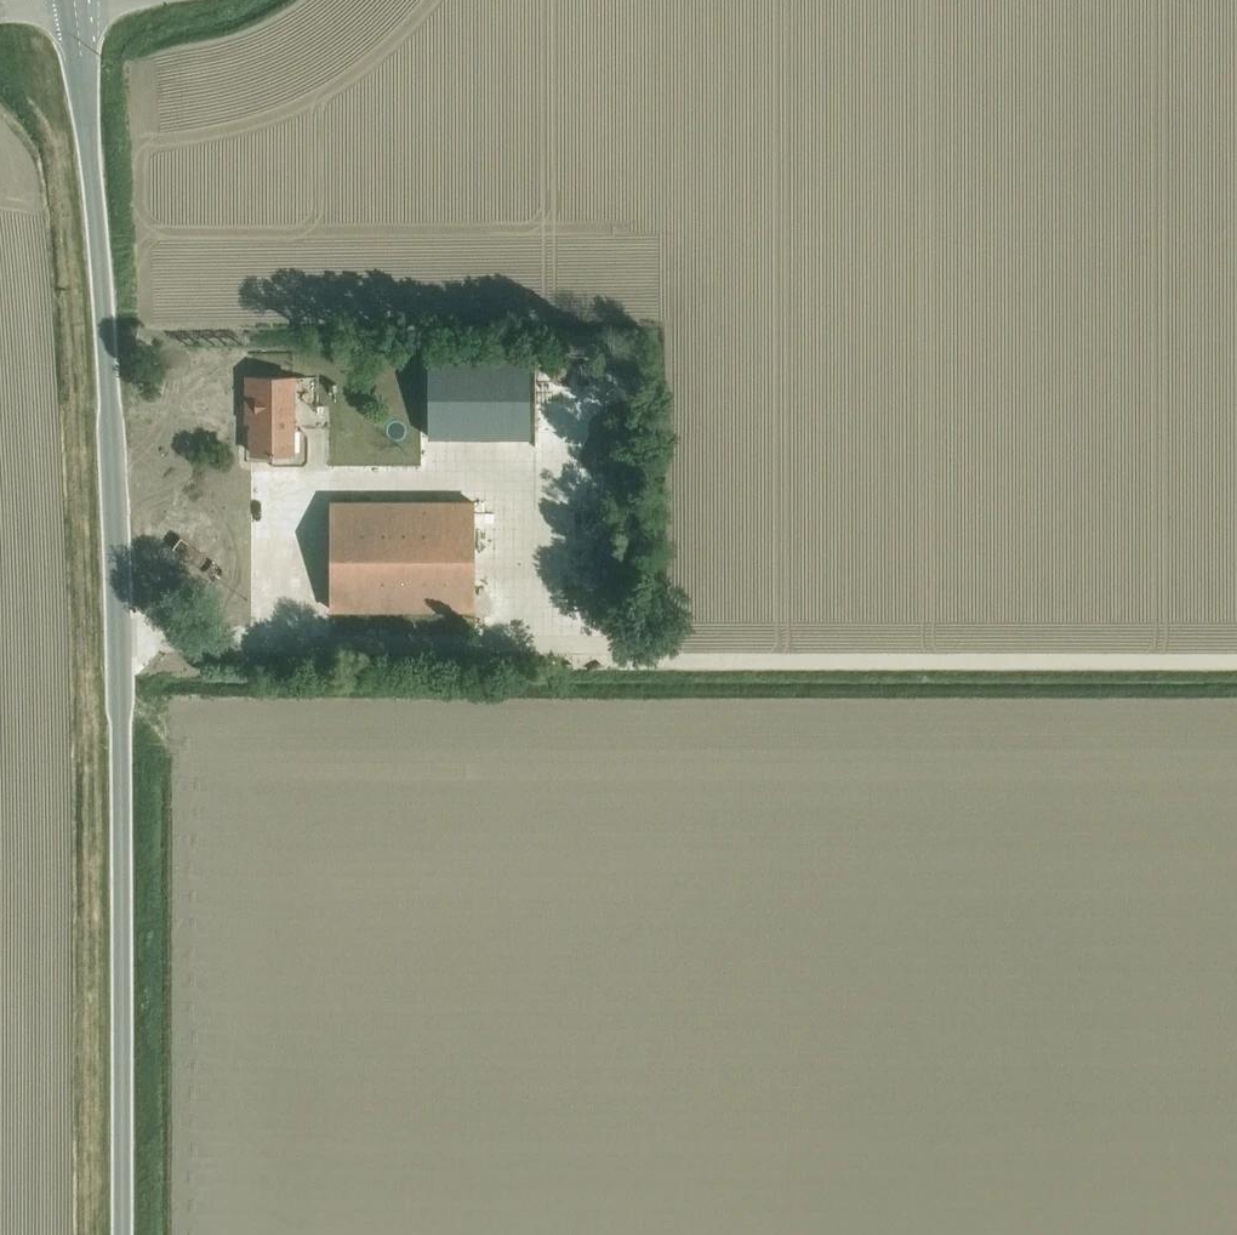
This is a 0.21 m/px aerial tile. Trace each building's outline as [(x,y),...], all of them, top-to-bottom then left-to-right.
[(531,353),(428,353),(428,436),(531,436),(531,353)] [(292,453),(293,377),(247,377),(247,408),(252,408),(252,452),(292,453)] [(473,609),(473,501),(331,501),(331,609),(473,609)]
